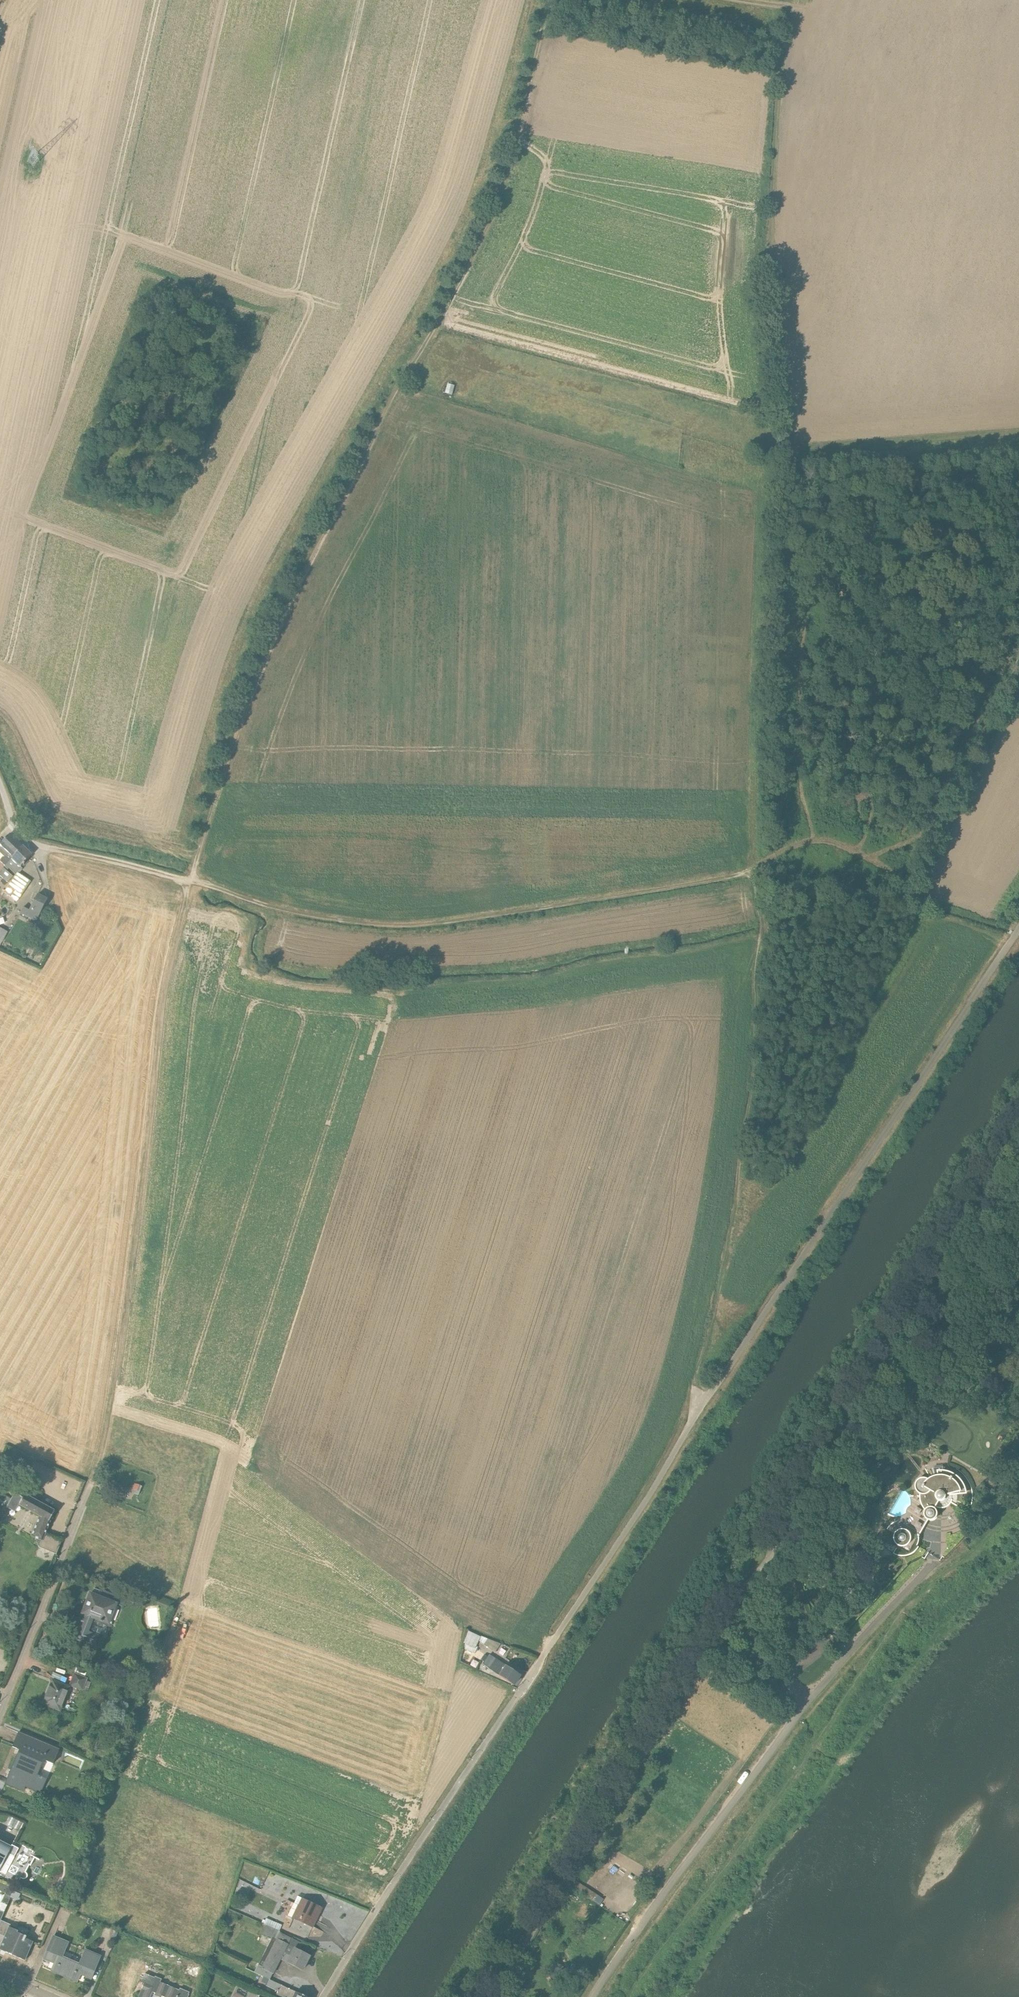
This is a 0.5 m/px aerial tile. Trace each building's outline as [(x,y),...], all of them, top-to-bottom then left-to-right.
[(443,381),(440,394),(450,396),(452,383),(443,381)] [(10,837),(0,847),(0,848),(1,849),(0,850),(0,856),(3,859),(4,860),(0,864),(5,869),(5,868),(22,849),(10,837)] [(20,869),(31,858),(22,849),(5,868),(15,877),(4,896),(16,903),(20,897),(21,897),(30,884),(18,876),(22,872),(20,869)] [(6,889),(8,887),(7,886),(12,879),(3,871),(0,874),(0,884),(5,888),(6,889)] [(34,927),(47,902),(37,896),(29,913),(23,910),(20,916),(19,919),(26,923),(27,920),(31,922),(30,924),(34,927)] [(937,1511),(936,1510),(937,1509),(940,1510),(944,1510),(947,1509),(949,1508),(952,1505),(954,1501),(954,1496),(968,1495),(966,1487),(963,1482),(958,1478),(952,1474),(944,1473),(944,1469),(934,1470),(936,1478),(929,1481),(927,1480),(924,1480),(921,1480),(918,1482),(917,1485),(916,1488),(916,1491),(918,1494),(919,1494),(921,1496),(921,1499),(920,1502),(921,1504),(922,1507),(925,1512),(925,1515),(925,1518),(926,1520),(928,1522),(931,1523),(933,1523),(936,1521),(938,1519),(939,1517),(938,1514),(937,1511)] [(17,1491),(7,1508),(15,1513),(18,1508),(39,1519),(30,1539),(42,1544),(39,1549),(56,1556),(61,1544),(45,1537),(50,1524),(49,1523),(54,1514),(17,1491)] [(897,1545),(900,1547),(903,1548),(906,1548),(909,1546),(911,1544),(912,1540),(911,1536),(908,1533),(904,1531),(901,1532),(897,1534),(896,1537),(895,1541),(897,1545)] [(72,1640),(94,1648),(98,1637),(89,1634),(90,1633),(103,1638),(104,1635),(105,1636),(107,1631),(106,1631),(107,1629),(109,1630),(118,1609),(116,1609),(117,1607),(123,1609),(125,1603),(103,1594),(100,1600),(90,1595),(82,1615),(81,1614),(74,1631),(75,1632),(72,1640)] [(463,1645),(461,1650),(473,1656),(476,1649),(475,1648),(477,1644),(493,1655),(499,1646),(479,1638),(479,1639),(467,1633),(462,1645),(463,1645)] [(519,1677),(488,1656),(481,1666),(512,1687),(519,1677)] [(51,1681),(41,1706),(41,1707),(60,1714),(70,1689),(82,1693),(83,1691),(87,1693),(91,1685),(86,1683),(87,1680),(73,1675),(68,1688),(51,1681)] [(19,1751),(4,1786),(23,1793),(25,1789),(40,1796),(47,1781),(37,1777),(44,1762),(53,1767),(59,1752),(18,1734),(12,1748),(19,1751)] [(1,1874),(10,1857),(14,1858),(18,1850),(12,1846),(11,1848),(0,1842),(0,1874),(1,1874)] [(0,1884),(0,1893),(5,1895),(0,1907),(0,1922),(14,1890),(0,1884)] [(20,1896),(13,1893),(10,1899),(17,1902),(20,1896)] [(297,1898),(287,1918),(311,1929),(321,1909),(297,1898)] [(265,1920),(262,1926),(265,1927),(278,1932),(281,1926),(265,1920)] [(25,1962),(33,1943),(25,1940),(26,1938),(17,1934),(18,1932),(10,1929),(10,1926),(0,1922),(0,1923),(0,1937),(4,1938),(0,1948),(0,1951),(25,1962)] [(278,1932),(265,1927),(261,1934),(271,1939),(263,1953),(253,1973),(269,1981),(280,1962),(302,1973),(302,1972),(310,1957),(299,1952),(302,1944),(279,1934),(279,1933),(278,1932)] [(63,1958),(69,1944),(53,1937),(42,1961),(53,1965),(50,1973),(63,1979),(71,1962),(63,1958)] [(71,1962),(63,1979),(77,1984),(80,1977),(91,1981),(101,1957),(85,1950),(79,1965),(71,1962)] [(143,1985),(138,1996),(150,1996),(152,1994),(151,1993),(153,1988),(151,1987),(154,1979),(144,1975),(140,1984),(143,1985)] [(189,1994),(179,1990),(178,1991),(160,1983),(161,1981),(154,1978),(154,1979),(151,1987),(153,1988),(151,1993),(152,1994),(154,1995),(154,1996),(155,1996),(187,1996),(189,1994)] [(265,1987),(277,1993),(276,1996),(277,1996),(303,1996),(268,1981),(265,1987)]
